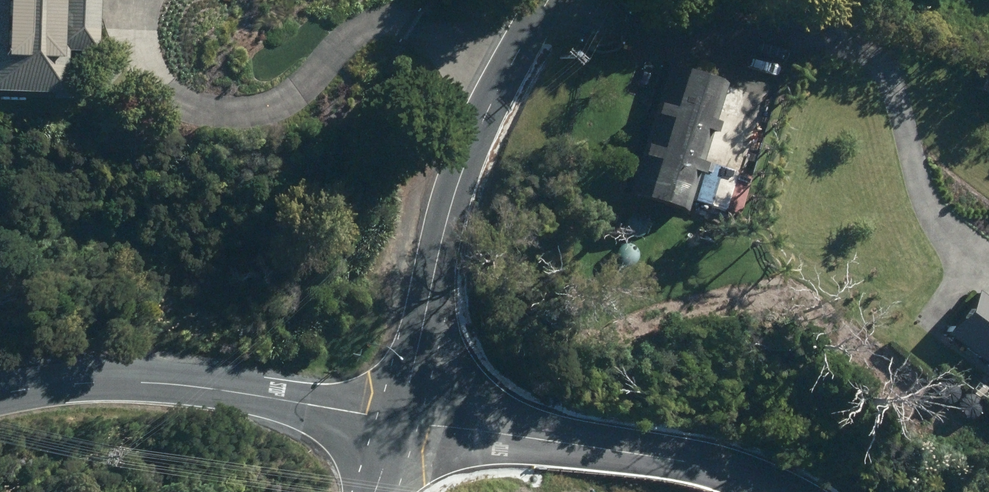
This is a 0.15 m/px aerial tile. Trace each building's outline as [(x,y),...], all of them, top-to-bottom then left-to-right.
[(64,94),(65,52),(97,53),(98,0),(0,0),(0,92),(64,94)] [(625,188),(684,206),(724,77),(665,58),(625,188)] [(970,285),(939,328),(988,367),(988,298),(970,285)]
